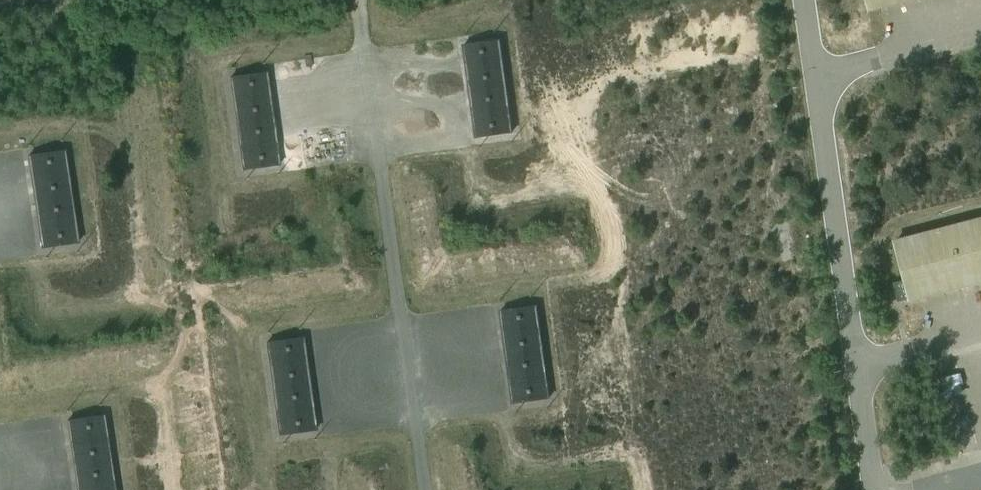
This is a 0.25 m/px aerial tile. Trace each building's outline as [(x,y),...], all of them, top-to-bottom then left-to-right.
[(908,0),(865,0),(868,11),(908,0)] [(463,45),(473,119),(475,139),(511,134),(498,41),(463,45)] [(278,166),(274,143),(265,73),(229,78),(242,171),(278,166)] [(27,156),(38,230),(41,249),(76,244),(62,151),(27,156)] [(894,243),(909,301),(980,282),(980,221),(894,243)] [(892,284),(894,292),(895,297),(897,303),(908,300),(903,281),(892,284)] [(500,311),(510,385),(512,404),(547,400),(535,306),(500,311)] [(314,431),(311,408),(301,338),(266,343),(279,436),(314,431)] [(77,489),(113,489),(102,415),(66,421),(77,489)]
